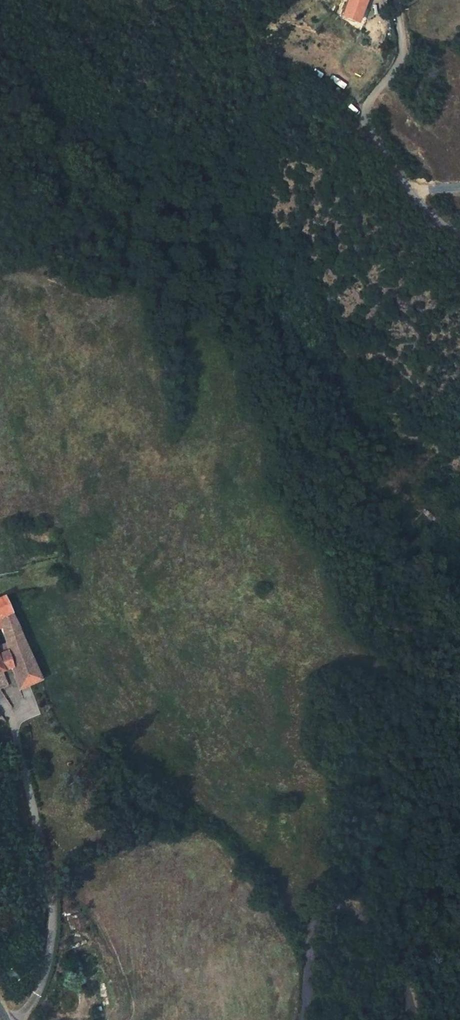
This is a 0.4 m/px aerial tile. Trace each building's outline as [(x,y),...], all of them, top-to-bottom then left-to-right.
[(354,26),(364,0),(343,0),(335,18),(354,26)] [(373,71),(379,75),(388,62),(382,58),(373,71)] [(14,662),(23,680),(43,671),(4,589),(0,591),(0,629),(4,639),(0,641),(0,668),(14,662)] [(0,697),(0,706),(6,712),(12,706),(2,695),(0,697)]
